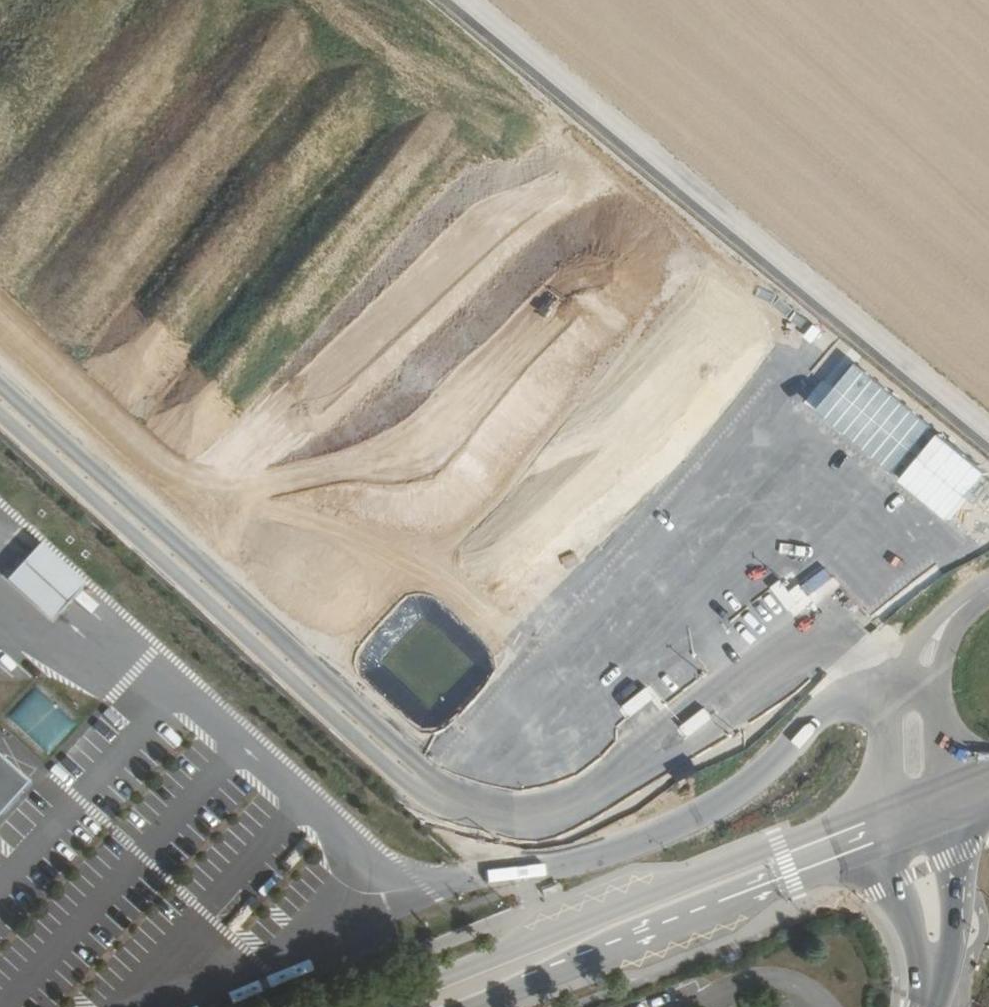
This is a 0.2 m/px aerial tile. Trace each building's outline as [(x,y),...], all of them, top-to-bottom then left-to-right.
[(49,620),(82,581),(38,542),(5,579),(49,620)] [(23,783),(0,762),(0,809),(23,783)]
